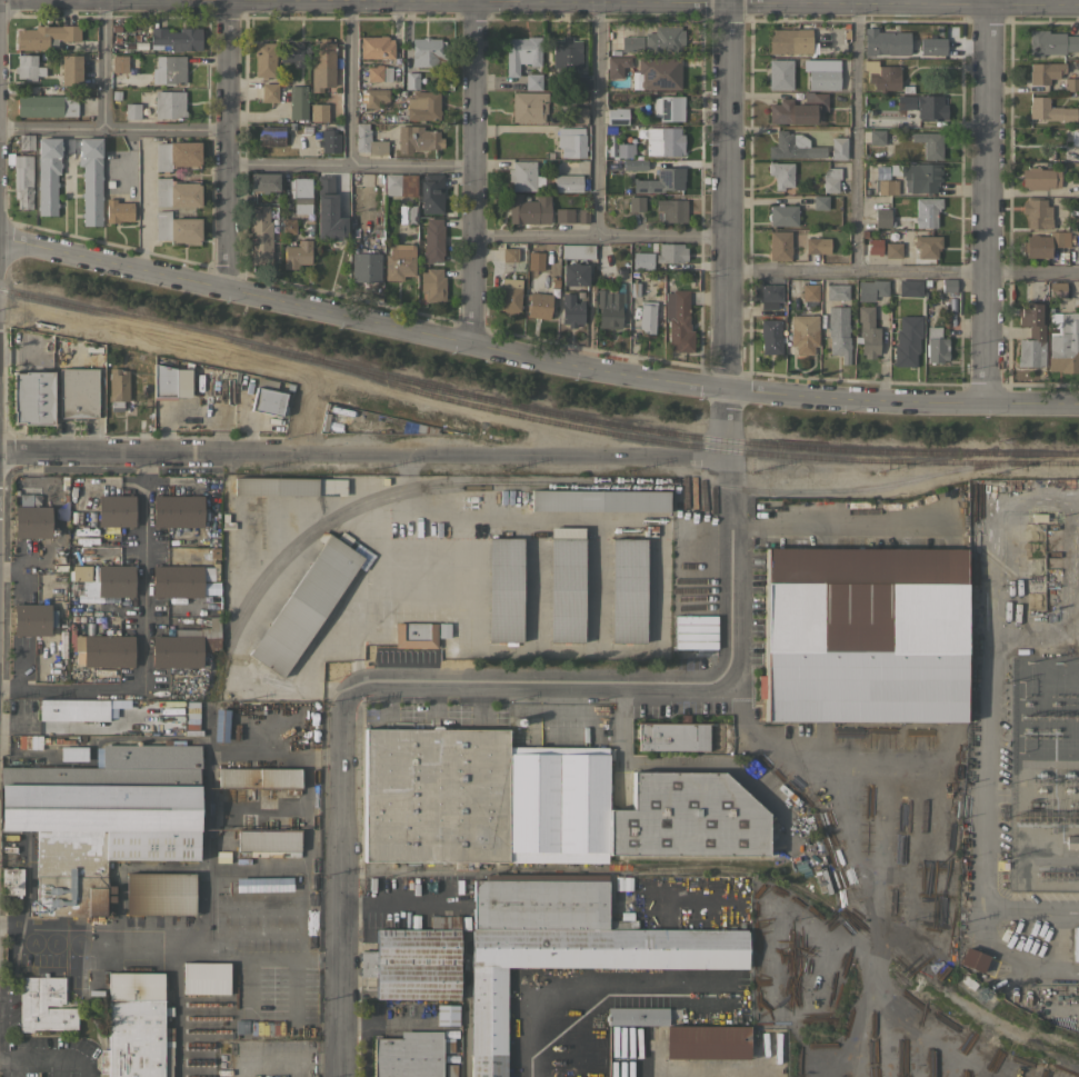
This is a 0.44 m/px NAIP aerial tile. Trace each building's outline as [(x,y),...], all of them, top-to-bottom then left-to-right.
[(79,26),(80,40),(56,40),(56,48),(48,48),(48,49),(16,49),(16,29),(34,29),(34,26),(79,26)] [(680,26),(680,30),(683,30),(683,52),(643,52),(645,32),(653,32),(653,26),(680,26)] [(181,50),(179,51),(172,51),(170,49),(162,49),(162,43),(150,43),(150,28),(167,28),(167,31),(179,32),(179,28),(201,28),(201,50),(181,50)] [(865,28),(877,28),(877,32),(889,32),(889,53),(873,53),(873,56),(865,56),(865,28)] [(797,29),(811,29),(811,44),(810,44),(810,57),(798,57),(798,53),(769,53),(769,29),(797,29)] [(1065,36),(1078,36),(1078,51),(1065,51),(1065,53),(1042,53),(1042,57),(1029,57),(1029,30),(1048,30),(1048,32),(1065,32),(1065,36)] [(360,58),(360,37),(380,37),(380,36),(387,36),(387,37),(388,37),(388,39),(394,39),(393,58),(360,58)] [(581,53),(582,67),(575,67),(576,74),(590,74),(590,88),(573,89),(573,78),(557,78),(557,68),(552,68),(552,53),(553,53),(553,40),(561,40),(561,36),(572,36),(572,40),(581,40),(581,53)] [(411,38),(422,38),(422,37),(430,37),(430,38),(440,38),(440,41),(447,41),(447,67),(411,66),(411,38)] [(506,38),(527,38),(527,37),(540,37),(540,66),(529,66),(529,63),(518,63),(518,77),(506,77),(506,38)] [(642,37),(642,51),(621,51),(621,37),(642,37)] [(319,42),(319,38),(329,38),(329,42),(334,42),(334,87),(322,87),(322,91),(311,91),(311,68),(312,68),(312,42),(319,42)] [(944,38),(918,38),(918,54),(944,54),(944,38)] [(254,42),(274,42),(274,77),(267,77),(267,79),(261,79),(261,77),(254,77),(254,42)] [(893,42),(908,43),(908,57),(902,57),(902,63),(897,63),(897,57),(893,57),(893,42)] [(280,61),(280,43),(302,44),(301,67),(293,67),(294,62),(280,61)] [(17,72),(14,72),(14,67),(17,67),(16,54),(34,54),(34,64),(37,64),(37,72),(36,72),(36,80),(23,80),(23,78),(17,78),(17,72)] [(80,54),(81,84),(61,84),(61,54),(80,54)] [(112,56),(128,56),(128,72),(112,72),(112,56)] [(186,56),(186,83),(152,83),(152,68),(156,68),(156,56),(186,56)] [(607,57),(630,57),(630,67),(622,67),(622,78),(607,78),(607,57)] [(680,89),(632,89),(632,71),(638,71),(638,58),(680,58),(680,89)] [(769,59),(792,59),(792,89),(768,89),(769,59)] [(839,60),(839,90),(808,89),(808,70),(803,70),(803,59),(839,60)] [(899,90),(885,90),(885,92),(880,92),(880,90),(872,90),(872,82),(867,82),(867,69),(863,69),(863,60),(877,60),(877,66),(899,66),(899,90)] [(1029,71),(1030,71),(1030,63),(1065,63),(1065,72),(1061,72),(1061,74),(1058,74),(1059,78),(1049,78),(1049,84),(1029,84),(1029,78),(1029,71)] [(367,80),(367,67),(374,67),(376,64),(382,64),(382,67),(391,67),(391,81),(367,80)] [(419,76),(419,89),(404,89),(406,76),(406,72),(413,72),(414,76),(419,76)] [(526,73),(541,73),(541,89),(526,89),(526,73)] [(1063,91),(1063,78),(1078,78),(1078,91),(1063,91)] [(277,83),(278,101),(261,101),(261,83),(277,83)] [(307,119),(290,119),(290,86),(307,86),(307,119)] [(388,89),(388,102),(378,102),(378,108),(363,108),(363,102),(361,102),(361,89),(388,89)] [(187,112),(181,118),(154,118),(154,91),(184,91),(184,110),(187,112)] [(407,98),(412,98),(412,91),(439,91),(439,119),(407,119),(407,98)] [(769,103),(779,103),(779,98),(792,98),(792,104),(803,104),(803,91),(812,91),(812,93),(827,93),(827,111),(818,111),(818,122),(815,122),(815,123),(791,123),(791,122),(769,122),(769,103)] [(918,107),(916,107),(917,91),(943,92),(943,103),(947,104),(947,119),(941,119),(941,121),(919,120),(919,118),(917,118),(918,107)] [(547,92),(546,113),(543,113),(543,121),(540,121),(540,123),(536,123),(536,121),(512,121),(512,92),(547,92)] [(915,109),(897,109),(897,94),(916,96),(915,109)] [(61,96),(61,97),(77,97),(77,116),(61,116),(17,116),(17,96),(61,96)] [(683,120),(659,120),(659,117),(653,117),(653,97),(659,97),(659,96),(683,96),(683,120)] [(1049,97),(1048,108),(1049,108),(1049,107),(1062,107),(1062,108),(1076,108),(1076,122),(1061,122),(1061,120),(1048,120),(1048,118),(1029,118),(1029,104),(1030,104),(1030,97),(1049,97)] [(140,119),(124,119),(124,103),(140,103),(140,119)] [(328,103),(328,121),(311,121),(311,103),(328,103)] [(587,122),(570,122),(570,107),(587,107),(587,122)] [(607,123),(608,109),(615,109),(615,108),(628,108),(628,123),(607,123)] [(367,154),(367,151),(356,151),(356,122),(368,123),(368,129),(371,129),(370,140),(387,141),(387,154),(367,154)] [(672,128),(672,124),(678,124),(678,127),(680,127),(680,133),(683,133),(683,154),(680,154),(680,156),(659,156),(659,154),(646,154),(645,140),(647,140),(646,128),(672,128)] [(398,126),(422,126),(422,130),(439,130),(439,138),(442,138),(442,147),(439,147),(439,149),(426,149),(426,150),(411,150),(411,152),(398,152),(398,126)] [(284,127),(284,146),(260,146),(260,127),(284,127)] [(585,127),(585,134),(586,134),(585,158),(561,157),(561,148),(558,148),(558,147),(557,147),(557,127),(585,127)] [(340,151),(321,152),(321,147),(318,147),(317,140),(321,140),(321,129),(332,129),(333,133),(340,133),(340,151)] [(869,129),(885,130),(885,144),(882,143),(882,146),(875,144),(868,143),(869,129)] [(777,157),(777,158),(768,158),(768,146),(776,146),(776,130),(787,130),(787,133),(800,133),(808,139),(808,147),(826,147),(826,157),(777,157)] [(941,132),(941,159),(923,159),(923,141),(911,141),(911,132),(941,132)] [(33,133),(33,149),(18,150),(18,134),(33,133)] [(846,159),(830,159),(831,137),(847,137),(846,159)] [(101,138),(101,226),(82,226),(82,166),(78,166),(78,152),(60,152),(60,173),(56,173),(56,216),(38,216),(38,138),(101,138)] [(200,163),(198,163),(198,166),(171,166),(171,163),(170,163),(170,171),(156,171),(156,142),(200,141),(200,163)] [(635,143),(635,154),(632,154),(632,157),(618,157),(618,159),(613,159),(613,156),(617,156),(617,143),(635,143)] [(17,209),(17,191),(13,191),(13,167),(12,167),(12,156),(31,154),(32,209),(17,209)] [(622,170),(622,159),(647,159),(647,170),(622,170)] [(512,190),(512,179),(508,179),(508,168),(512,169),(512,161),(536,161),(536,190),(512,190)] [(793,162),(793,187),(783,187),(783,190),(775,190),(775,177),(772,177),(772,174),(768,174),(768,162),(776,161),(776,162),(793,162)] [(941,163),(941,181),(938,181),(938,186),(936,186),(936,192),(930,192),(930,196),(926,196),(926,192),(917,192),(917,193),(909,193),(909,179),(902,179),(902,176),(900,176),(900,163),(941,163)] [(877,166),(890,167),(889,179),(876,179),(877,166)] [(1026,189),(1026,188),(1021,188),(1021,169),(1027,169),(1027,167),(1039,167),(1039,169),(1051,169),(1051,167),(1060,168),(1059,187),(1053,187),(1053,188),(1046,188),(1046,190),(1026,189)] [(685,168),(685,180),(682,180),(682,189),(662,189),(662,192),(633,192),(633,178),(636,178),(636,179),(657,179),(657,168),(685,168)] [(840,168),(840,179),(838,179),(838,192),(822,192),(822,174),(828,168),(840,168)] [(278,173),(278,196),(270,196),(270,191),(267,191),(267,193),(261,193),(261,190),(250,190),(250,173),(278,173)] [(416,196),(399,196),(399,195),(384,195),(386,173),(417,174),(416,196)] [(442,212),(421,212),(421,201),(419,201),(419,180),(423,180),(423,173),(442,173),(442,212)] [(318,174),(333,174),(333,193),(337,193),(337,217),(347,217),(347,239),(317,238),(318,174)] [(581,174),(581,191),(555,191),(555,174),(581,174)] [(154,178),(171,177),(171,182),(197,182),(197,185),(200,185),(200,207),(169,207),(169,206),(156,206),(154,178)] [(311,213),(293,213),(293,178),(311,178),(311,213)] [(877,195),(877,186),(875,186),(875,180),(898,180),(898,195),(877,195)] [(509,223),(509,193),(522,193),(522,200),(536,200),(536,196),(550,196),(550,223),(509,223)] [(629,211),(628,197),(645,196),(645,211),(629,211)] [(828,196),(828,209),(812,209),(812,196),(828,196)] [(1027,229),(1027,219),(1021,219),(1021,202),(1026,202),(1026,199),(1027,199),(1027,197),(1042,197),(1042,199),(1046,199),(1046,206),(1051,206),(1051,217),(1040,217),(1040,218),(1051,218),(1051,229),(1027,229)] [(942,198),(942,208),(938,208),(938,210),(937,210),(937,228),(930,228),(930,229),(927,229),(927,228),(922,228),(922,225),(921,225),(921,220),(920,220),(920,210),(916,210),(916,198),(942,198)] [(132,202),(133,220),(119,220),(119,222),(106,222),(106,199),(116,199),(116,202),(132,202)] [(686,199),(686,222),(662,222),(662,210),(656,209),(656,199),(686,199)] [(777,205),(778,203),(781,203),(781,205),(797,206),(797,226),(769,226),(769,220),(768,219),(768,215),(769,212),(769,205),(777,205)] [(268,205),(268,221),(271,221),(271,263),(250,263),(250,205),(268,205)] [(417,223),(399,223),(399,206),(417,206),(417,223)] [(573,222),(556,222),(555,208),(573,208),(573,222)] [(156,210),(170,210),(170,218),(200,218),(200,240),(198,240),(198,241),(172,241),(172,239),(156,239),(156,210)] [(890,217),(890,227),(873,226),(875,216),(890,217)] [(426,261),(426,255),(424,255),(423,226),(427,226),(426,218),(441,218),(442,226),(443,226),(443,255),(442,255),(442,261),(426,261)] [(294,233),(281,233),(281,219),(294,219),(294,233)] [(790,247),(791,247),(791,253),(790,253),(790,260),(769,260),(769,231),(790,231),(790,247)] [(821,253),(805,253),(806,237),(811,237),(811,235),(817,235),(817,238),(821,238),(821,253)] [(1051,236),(1051,258),(1026,257),(1026,252),(1021,252),(1021,241),(1026,241),(1026,236),(1030,236),(1030,235),(1037,235),(1037,236),(1049,236),(1051,236)] [(885,258),(885,242),(886,242),(886,236),(890,236),(890,242),(901,242),(901,258),(885,258)] [(941,236),(941,247),(939,247),(939,250),(937,250),(937,258),(917,258),(917,250),(913,250),(913,247),(913,245),(911,245),(911,240),(913,240),(913,236),(941,236)] [(881,239),(881,253),(881,256),(877,256),(877,253),(867,253),(867,239),(881,239)] [(299,246),(299,240),(311,240),(311,247),(310,247),(310,263),(298,263),(298,269),(283,269),(283,262),(284,262),(284,246),(299,246)] [(524,271),(513,270),(513,261),(502,261),(502,242),(517,242),(517,241),(524,241),(524,271)] [(384,253),(389,253),(389,243),(414,243),(414,276),(402,276),(402,280),(384,280),(384,253)] [(656,262),(656,253),(656,248),(659,249),(659,243),(683,243),(683,247),(687,247),(687,260),(683,260),(683,262),(656,262)] [(595,245),(593,258),(562,258),(562,245),(595,245)] [(653,252),(652,269),(632,268),(632,252),(653,252)] [(377,253),(376,273),(357,273),(357,253),(377,253)] [(562,285),(562,263),(573,263),(573,261),(588,261),(588,285),(562,285)] [(444,302),(423,301),(423,290),(420,290),(420,272),(426,272),(426,268),(442,268),(442,277),(444,277),(444,302)] [(519,311),(517,311),(517,313),(502,313),(502,310),(497,310),(498,287),(501,287),(502,278),(521,279),(519,311)] [(761,309),(761,301),(758,301),(758,299),(752,299),(752,278),(760,278),(761,285),(782,285),(782,300),(781,300),(781,301),(777,301),(777,309),(761,309)] [(956,278),(956,291),(942,291),(942,278),(956,278)] [(921,280),(921,297),(899,296),(898,279),(921,280)] [(858,281),(871,281),(871,280),(887,280),(887,296),(873,296),(873,301),(858,301),(858,281)] [(1066,282),(1066,298),(1049,298),(1049,282),(1066,282)] [(818,285),(818,300),(801,300),(802,283),(818,285)] [(848,285),(848,300),(826,300),(826,285),(848,285)] [(597,289),(608,290),(608,291),(625,292),(625,302),(621,302),(620,328),(598,327),(599,308),(597,307),(597,289)] [(693,351),(677,351),(677,350),(667,350),(667,342),(668,342),(668,320),(665,320),(665,292),(671,292),(671,290),(689,290),(689,322),(690,325),(690,330),(693,330),(693,351)] [(551,295),(549,308),(551,308),(549,319),(526,316),(529,291),(551,295)] [(573,293),(573,302),(583,302),(583,323),(576,323),(576,327),(568,327),(568,323),(561,323),(561,293),(573,293)] [(653,333),(642,332),(642,329),(639,329),(640,303),(641,303),(641,300),(657,301),(657,305),(656,305),(653,333)] [(1043,366),(1039,366),(1039,367),(1017,367),(1017,356),(1018,356),(1018,339),(1028,339),(1028,326),(1018,326),(1018,315),(1016,315),(1016,308),(1022,308),(1022,301),(1029,301),(1045,301),(1043,366)] [(848,328),(849,328),(849,331),(848,331),(848,337),(849,337),(849,343),(850,343),(850,348),(849,348),(849,363),(840,363),(840,356),(837,356),(837,355),(829,355),(829,337),(828,337),(828,331),(827,331),(827,328),(828,328),(828,306),(848,307),(848,328)] [(879,355),(875,353),(875,359),(863,358),(863,353),(860,353),(861,342),(855,342),(856,336),(859,336),(859,321),(857,321),(858,306),(873,307),(873,327),(879,328),(879,355)] [(1078,312),(1078,333),(1078,372),(1060,372),(1060,370),(1047,370),(1047,357),(1049,357),(1049,332),(1057,332),(1057,328),(1049,328),(1049,313),(1048,313),(1048,307),(1052,307),(1052,312),(1078,312)] [(790,315),(818,315),(818,346),(812,346),(812,355),(795,355),(795,346),(790,346),(790,315)] [(921,316),(921,338),(919,338),(918,353),(915,353),(915,366),(912,366),(912,367),(909,367),(909,366),(891,366),(891,361),(893,361),(893,345),(896,345),(896,330),(899,330),(899,316),(921,316)] [(780,319),(780,337),(781,337),(781,353),(761,353),(761,337),(760,337),(760,319),(780,319)] [(927,327),(940,327),(940,338),(948,338),(948,360),(942,360),(942,362),(927,362),(927,327)] [(176,369),(174,399),(153,399),(153,363),(176,369)] [(119,367),(119,375),(128,375),(128,401),(122,401),(122,410),(111,410),(111,401),(108,401),(108,395),(110,395),(109,368),(119,367)] [(97,368),(97,417),(59,418),(59,368),(97,368)] [(52,423),(23,423),(23,422),(13,422),(13,411),(12,411),(12,372),(23,372),(23,371),(52,371),(52,423)] [(280,417),(250,410),(258,377),(277,381),(276,390),(286,392),(280,417)] [(346,479),(346,496),(233,493),(234,477),(346,479)] [(530,510),(530,503),(524,503),(524,490),(668,491),(668,511),(530,510)] [(133,495),(133,505),(137,505),(137,517),(134,517),(134,526),(97,526),(97,495),(133,495)] [(152,495),(202,496),(202,527),(152,526),(152,495)] [(19,504),(38,505),(38,496),(19,496),(19,504)] [(40,506),(50,506),(50,538),(14,538),(14,506),(40,506)] [(549,538),(550,538),(550,527),(583,527),(582,641),(548,641),(549,538)] [(322,544),(317,539),(322,530),(336,539),(341,530),(353,539),(374,555),(363,570),(357,566),(282,677),(248,654),(322,544)] [(521,641),(487,641),(488,538),(521,538),(521,641)] [(645,642),(609,642),(610,538),(646,538),(645,642)] [(765,720),(766,548),(966,549),(965,721),(765,720)] [(82,580),(72,580),(72,566),(89,566),(89,567),(98,567),(98,565),(133,565),(133,575),(136,575),(136,587),(133,587),(133,597),(97,597),(97,595),(82,595),(82,581),(82,580)] [(201,597),(152,597),(152,566),(201,566),(201,597)] [(377,630),(393,629),(392,601),(376,602),(377,630)] [(13,635),(13,604),(50,605),(50,636),(13,635)] [(151,667),(152,636),(174,636),(174,629),(200,629),(200,636),(202,636),(202,637),(208,637),(208,631),(209,631),(209,617),(219,616),(220,637),(219,637),(219,648),(211,651),(202,651),(201,667),(151,667)] [(436,622),(436,647),(394,647),(394,622),(436,622)] [(83,666),(83,664),(76,664),(76,650),(82,650),(83,635),(133,636),(133,645),(136,645),(136,657),(133,657),(133,667),(83,666)] [(108,699),(108,720),(40,720),(40,699),(108,699)] [(715,724),(715,750),(638,750),(638,722),(689,724),(715,724)] [(507,861),(476,861),(476,869),(456,869),(456,861),(362,860),(363,728),(430,729),(430,727),(441,727),(441,729),(507,729),(507,747),(507,861)] [(41,735),(41,748),(24,748),(24,735),(41,735)] [(106,859),(104,916),(84,916),(84,925),(73,925),(73,916),(54,916),(37,916),(37,830),(19,830),(19,841),(17,841),(17,851),(3,851),(3,830),(1,830),(1,767),(102,767),(102,745),(163,745),(163,739),(171,739),(171,745),(200,745),(200,768),(199,768),(199,831),(198,831),(198,846),(198,860),(106,859)] [(90,747),(89,761),(62,760),(62,746),(90,747)] [(608,747),(607,809),(607,851),(606,851),(606,862),(507,861),(507,747),(608,747)] [(300,768),(300,788),(217,788),(217,768),(300,768)] [(631,809),(632,771),(722,771),(768,814),(767,855),(607,855),(607,851),(607,809),(631,809)] [(299,830),(299,856),(267,856),(267,851),(260,850),(260,857),(247,857),(247,850),(237,850),(237,830),(299,830)] [(1066,836),(1078,836),(1078,849),(1066,849),(1066,836)] [(22,894),(2,894),(2,868),(23,868),(22,894)] [(194,874),(194,915),(126,914),(126,872),(194,874)] [(506,966),(505,1076),(470,1076),(471,879),(607,880),(607,920),(636,920),(636,928),(746,929),(746,968),(506,966)] [(374,998),(376,976),(359,976),(359,950),(376,950),(376,928),(430,929),(430,916),(448,916),(448,908),(459,908),(459,920),(461,920),(461,929),(459,929),(458,999),(374,998)] [(958,963),(966,946),(989,956),(981,974),(958,963)] [(229,963),(229,994),(183,994),(183,961),(229,963)] [(108,995),(108,973),(162,971),(162,995),(108,995)] [(32,1029),(32,1031),(20,1031),(20,977),(64,977),(64,1003),(60,1003),(60,1005),(46,1005),(46,1008),(77,1008),(77,1029),(32,1029)] [(171,1065),(171,1076),(108,1076),(108,1073),(100,1073),(99,1050),(108,1050),(108,995),(162,995),(163,1007),(172,1007),(172,1015),(162,1015),(162,1027),(172,1027),(172,1065),(171,1065)] [(607,1025),(607,1020),(606,1020),(606,1016),(607,1016),(607,1007),(668,1007),(668,1025),(666,1025),(607,1025)] [(749,1026),(749,1058),(665,1058),(666,1025),(668,1025),(749,1026)] [(441,1051),(441,1076),(372,1076),(373,1037),(400,1038),(400,1030),(441,1031),(441,1037),(453,1037),(453,1051),(441,1051)]
